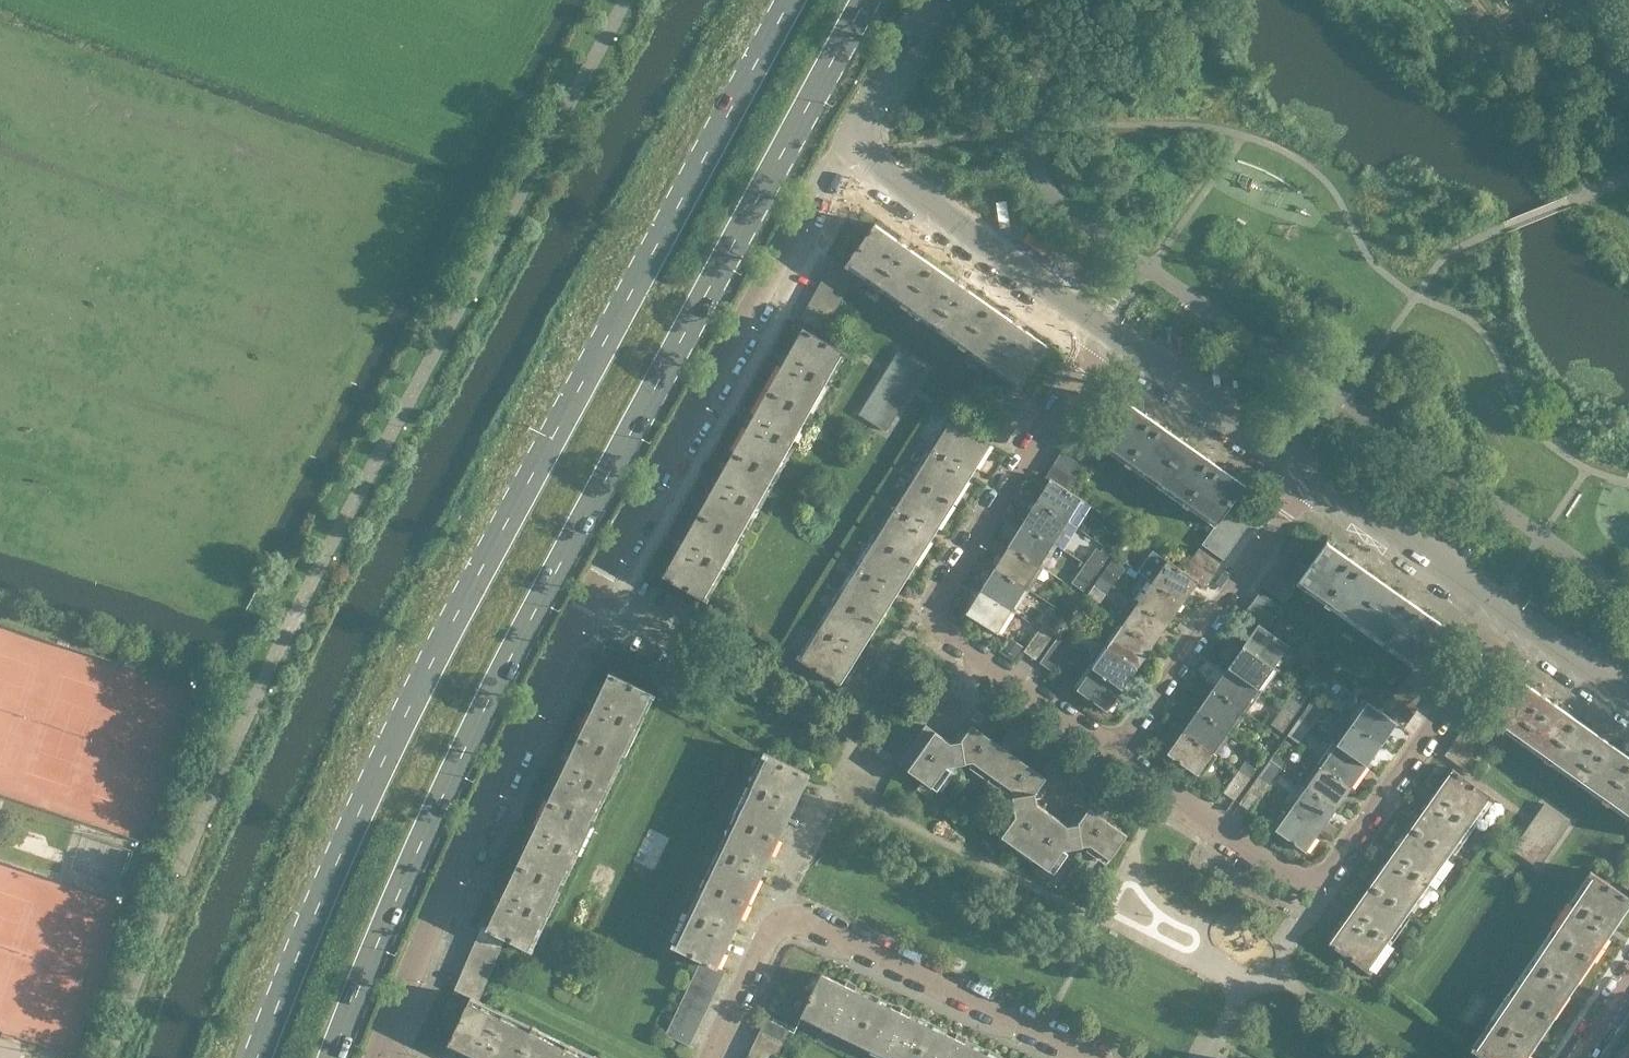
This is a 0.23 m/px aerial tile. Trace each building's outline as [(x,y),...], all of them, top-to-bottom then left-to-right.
[(875,222),(847,264),(846,264),(857,272),(905,305),(933,263),(875,222)] [(835,257),(828,270),(851,282),(857,272),(846,264),(847,264),(835,257)] [(933,263),(905,305),(963,347),(992,304),(933,263)] [(828,270),(822,282),(845,294),(851,282),(828,270)] [(822,282),(815,294),(838,306),(845,294),(822,282)] [(815,294),(808,306),(832,318),(838,306),(815,294)] [(992,304),(963,347),(1013,382),(1021,388),(1051,345),(992,304)] [(832,318),(808,306),(802,318),(825,330),(832,318)] [(803,328),(769,388),(814,414),(836,374),(848,352),(803,328)] [(886,430),(925,367),(898,350),(859,413),(886,430)] [(1013,382),(1005,395),(1027,408),(1034,396),(1021,388),(1013,382)] [(769,388),(734,450),(778,476),(814,414),(769,388)] [(1005,395),(998,406),(1019,420),(1027,408),(1005,395)] [(1128,401),(1105,433),(1098,443),(1100,444),(1156,484),(1186,443),(1128,401)] [(998,406),(990,418),(1012,431),(1019,420),(998,406)] [(949,414),(929,446),(972,473),(991,441),(949,414)] [(990,418),(983,429),(1005,443),(1012,431),(990,418)] [(1083,418),(1076,429),(1098,443),(1105,433),(1083,418)] [(1076,429),(1068,441),(1093,456),(1100,444),(1098,443),(1076,429)] [(1093,456),(1068,441),(1061,452),(1086,467),(1093,456)] [(1186,443),(1156,484),(1186,505),(1215,524),(1217,521),(1227,508),(1227,509),(1245,484),(1186,443)] [(929,446),(910,476),(953,503),(972,473),(929,446)] [(734,450),(699,512),(743,538),(778,476),(734,450)] [(1061,452),(1054,464),(1078,480),(1086,467),(1061,452)] [(1050,478),(1037,500),(1070,520),(1083,500),(1071,492),(1078,480),(1054,464),(1046,476),(1050,478)] [(910,476),(890,509),(933,536),(953,503),(910,476)] [(1034,505),(1023,523),(1056,543),(1070,520),(1037,500),(1034,505)] [(1227,508),(1217,521),(1240,536),(1249,524),(1227,509),(1227,508)] [(884,518),(873,536),(916,563),(933,536),(890,509),(884,518)] [(743,538),(699,512),(663,575),(708,600),(743,538)] [(1215,524),(1209,533),(1232,549),(1240,536),(1217,521),(1215,524)] [(1023,523),(1009,546),(1041,565),(1056,543),(1023,523)] [(1209,533),(1200,546),(1223,562),(1232,549),(1209,533)] [(873,536),(853,567),(896,594),(916,563),(873,536)] [(1298,583),(1299,584),(1357,624),(1387,583),(1328,542),(1310,567),(1309,567),(1301,578),(1298,583)] [(1009,546),(994,568),(1027,588),(1041,565),(1009,546)] [(1200,546),(1191,558),(1215,574),(1223,562),(1200,546)] [(1105,566),(1111,557),(1097,548),(1091,556),(1105,566)] [(1288,552),(1280,564),(1301,578),(1309,567),(1288,552)] [(1098,575),(1105,566),(1091,556),(1085,565),(1098,575)] [(1118,576),(1125,567),(1111,557),(1105,566),(1118,576)] [(1169,558),(1153,580),(1184,602),(1198,582),(1200,580),(1184,569),(1169,558)] [(1191,558),(1184,569),(1200,580),(1198,582),(1206,587),(1215,574),(1191,558)] [(1280,564),(1272,575),(1294,591),(1299,584),(1298,583),(1301,578),(1280,564)] [(1085,565),(1079,574),(1092,583),(1098,575),(1085,565)] [(1112,584),(1118,576),(1105,566),(1098,575),(1112,584)] [(853,567),(835,596),(878,623),(896,594),(853,567)] [(994,568),(981,590),(1013,609),(1027,588),(994,568)] [(1087,591),(1092,583),(1079,574),(1073,582),(1087,591)] [(1106,593),(1112,584),(1098,575),(1092,583),(1106,593)] [(1272,575),(1264,587),(1286,602),(1294,591),(1272,575)] [(1153,580),(1138,602),(1169,624),(1184,602),(1153,580)] [(1100,602),(1106,593),(1092,583),(1086,592),(1100,602)] [(1387,583),(1357,624),(1415,665),(1422,655),(1423,656),(1445,624),(1387,583)] [(1264,587),(1254,601),(1276,616),(1286,602),(1264,587)] [(1013,609),(981,590),(967,612),(998,632),(1013,609)] [(835,596),(815,626),(859,653),(878,623),(835,596)] [(1276,616),(1254,601),(1245,614),(1259,624),(1260,623),(1267,628),(1276,616)] [(1138,602),(1123,624),(1154,645),(1169,624),(1138,602)] [(1057,627),(1046,619),(1039,628),(1051,636),(1057,627)] [(1257,627),(1244,645),(1275,666),(1291,644),(1267,628),(1260,623),(1259,624),(1257,627)] [(1154,645),(1123,624),(1108,645),(1139,666),(1154,645)] [(815,626),(796,656),(840,683),(859,653),(815,626)] [(1025,650),(1036,658),(1051,637),(1051,636),(1039,628),(1027,645),(1028,645),(1025,650)] [(1073,638),(1061,630),(1055,639),(1066,647),(1073,638)] [(1044,657),(1040,661),(1052,669),(1055,665),(1054,665),(1066,647),(1055,639),(1043,656),(1044,657)] [(1011,643),(1005,652),(1017,659),(1023,649),(1011,643)] [(1108,645),(1092,667),(1123,689),(1139,666),(1108,645)] [(1244,645),(1229,666),(1260,688),(1275,666),(1244,645)] [(1416,666),(1415,668),(1436,683),(1445,671),(1423,656),(1422,655),(1415,665),(1416,666)] [(1229,666),(1214,687),(1245,709),(1260,688),(1229,666)] [(1092,667),(1078,688),(1108,710),(1123,689),(1092,667)] [(1415,668),(1407,678),(1428,694),(1436,683),(1415,668)] [(610,671),(579,735),(625,757),(655,693),(610,671)] [(1518,676),(1489,717),(1488,718),(1498,724),(1547,758),(1576,717),(1518,676)] [(1407,678),(1399,689),(1421,705),(1428,694),(1407,678)] [(1214,687),(1199,709),(1230,731),(1245,709),(1214,687)] [(1303,706),(1309,698),(1295,688),(1289,697),(1303,706)] [(1399,689),(1392,700),(1413,715),(1421,705),(1399,689)] [(1297,715),(1303,706),(1289,697),(1283,705),(1297,715)] [(1316,716),(1322,707),(1309,698),(1303,706),(1316,716)] [(1368,699),(1353,721),(1383,743),(1398,723),(1397,722),(1397,721),(1384,711),(1385,710),(1368,699)] [(1392,700),(1385,710),(1384,711),(1397,721),(1397,722),(1398,723),(1404,727),(1413,715),(1392,700)] [(1290,724),(1297,715),(1283,705),(1277,714),(1290,724)] [(1310,724),(1316,716),(1303,706),(1297,715),(1310,724)] [(1477,708),(1470,718),(1492,733),(1498,724),(1488,718),(1489,717),(1477,708)] [(986,715),(977,709),(971,717),(980,724),(986,715)] [(1199,709),(1184,730),(1215,752),(1230,731),(1199,709)] [(1284,733),(1290,724),(1277,714),(1271,723),(1284,733)] [(1304,733),(1310,724),(1297,715),(1290,724),(1304,733)] [(1547,758),(1605,800),(1628,766),(1628,755),(1576,717),(1547,758)] [(1470,718),(1462,730),(1483,745),(1492,733),(1470,718)] [(1353,721),(1337,743),(1368,765),(1383,743),(1353,721)] [(926,725),(899,762),(923,779),(917,788),(926,794),(932,784),(938,789),(951,769),(946,766),(973,761),(969,766),(988,780),(992,775),(1021,733),(1013,727),(1000,744),(972,724),(962,740),(951,742),(926,725)] [(1298,742),(1304,733),(1290,724),(1284,733),(1298,742)] [(1215,752),(1184,730),(1168,752),(1199,774),(1215,752)] [(1462,730),(1454,741),(1475,756),(1483,745),(1462,730)] [(1021,733),(992,775),(988,780),(1007,793),(1011,788),(1015,815),(1010,811),(995,831),(1001,835),(996,843),(1004,849),(1010,841),(1018,847),(1015,852),(1021,857),(1052,814),(1037,803),(1035,792),(1046,777),(1018,757),(1030,740),(1021,733)] [(579,735),(548,799),(594,821),(625,757),(579,735)] [(1475,756),(1454,741),(1445,754),(1466,769),(1475,756)] [(1337,743),(1322,765),(1352,787),(1368,765),(1337,743)] [(1275,750),(1270,758),(1281,767),(1284,763),(1279,753),(1275,750)] [(764,751),(748,785),(793,807),(810,774),(764,751)] [(1270,758),(1258,775),(1269,784),(1281,767),(1270,758)] [(1059,767),(1050,760),(1044,769),(1053,775),(1059,767)] [(1245,760),(1239,769),(1250,778),(1257,769),(1245,760)] [(1300,781),(1307,786),(1337,808),(1352,787),(1322,765),(1315,760),(1300,781)] [(1605,800),(1628,816),(1628,766),(1605,800)] [(1454,768),(1434,797),(1475,825),(1496,797),(1454,768)] [(1239,769),(1223,791),(1235,799),(1240,792),(1250,778),(1239,769)] [(1258,775),(1239,802),(1250,810),(1269,784),(1258,775)] [(793,807),(748,785),(732,817),(778,839),(793,807)] [(1307,786),(1292,807),(1322,828),(1337,808),(1307,786)] [(1094,791),(1088,800),(1097,807),(1103,798),(1094,791)] [(1434,797),(1411,829),(1452,858),(1475,825),(1434,797)] [(548,799),(517,863),(563,885),(594,821),(548,799)] [(1571,820),(1545,801),(1513,848),(1539,866),(1571,820)] [(1292,807),(1276,829),(1306,851),(1322,828),(1292,807)] [(1052,814),(1021,857),(1027,861),(1031,856),(1040,862),(1034,871),(1043,877),(1050,867),(1055,872),(1068,852),(1063,849),(1078,846),(1090,844),(1086,849),(1106,864),(1127,835),(1089,808),(1079,823),(1068,825),(1052,814)] [(778,839),(732,817),(717,848),(763,870),(778,839)] [(1411,829),(1391,858),(1432,886),(1452,858),(1411,829)] [(717,848),(701,880),(747,902),(763,870),(717,848)] [(1391,858),(1373,884),(1414,912),(1432,886),(1391,858)] [(517,863),(487,927),(486,928),(505,937),(532,949),(563,885),(517,863)] [(1568,902),(1611,930),(1628,902),(1628,895),(1591,869),(1568,902)] [(701,880),(686,912),(731,935),(747,902),(701,880)] [(1373,884),(1351,915),(1392,943),(1414,912),(1373,884)] [(1568,902),(1550,929),(1592,957),(1611,930),(1568,902)] [(670,944),(701,959),(716,966),(731,935),(686,912),(670,944)] [(1351,915),(1330,944),(1371,973),(1392,943),(1351,915)] [(482,925),(476,939),(500,949),(505,937),(486,928),(487,927),(482,925)] [(1592,957),(1550,929),(1530,958),(1573,987),(1592,957)] [(476,939),(471,951),(495,962),(500,949),(476,939)] [(471,951),(465,964),(490,974),(495,962),(471,951)] [(1573,987),(1530,958),(1509,989),(1552,1018),(1573,987)] [(716,966),(701,959),(695,971),(718,982),(724,970),(716,966)] [(465,964),(460,976),(485,987),(490,974),(465,964)] [(695,971),(689,983),(712,995),(718,982),(695,971)] [(845,984),(821,972),(800,1014),(814,1021),(816,1017),(847,1032),(845,1035),(858,1041),(878,1000),(854,988),(856,984),(847,980),(845,984)] [(455,988),(471,996),(479,1000),(479,999),(485,987),(460,976),(455,988)] [(689,983),(683,996),(707,1007),(712,995),(689,983)] [(1509,989),(1490,1018),(1533,1046),(1552,1018),(1509,989)] [(471,996),(449,1042),(481,1057),(503,1011),(479,999),(479,1000),(471,996)] [(683,996),(677,1008),(701,1019),(707,1007),(683,996)] [(858,1041),(870,1047),(871,1044),(900,1057),(918,1057),(933,1026),(913,1017),(915,1013),(902,1006),(900,1010),(878,1000),(858,1041)] [(677,1008),(671,1020),(695,1032),(701,1019),(677,1008)] [(481,1057),(483,1057),(521,1057),(536,1027),(503,1011),(481,1057)] [(765,1016),(759,1028),(783,1040),(788,1028),(765,1016)] [(1471,1047),(1487,1057),(1525,1057),(1533,1046),(1490,1018),(1471,1047)] [(695,1032),(671,1020),(666,1033),(690,1044),(695,1032)] [(918,1057),(986,1057),(988,1053),(968,1043),(970,1040),(961,1035),(959,1039),(933,1026),(918,1057)] [(521,1057),(561,1057),(568,1042),(536,1027),(521,1057)] [(759,1028),(753,1040),(777,1052),(783,1040),(759,1028)] [(747,1052),(759,1057),(774,1057),(777,1052),(753,1040),(747,1052)] [(561,1057),(600,1057),(568,1042),(561,1057)]
